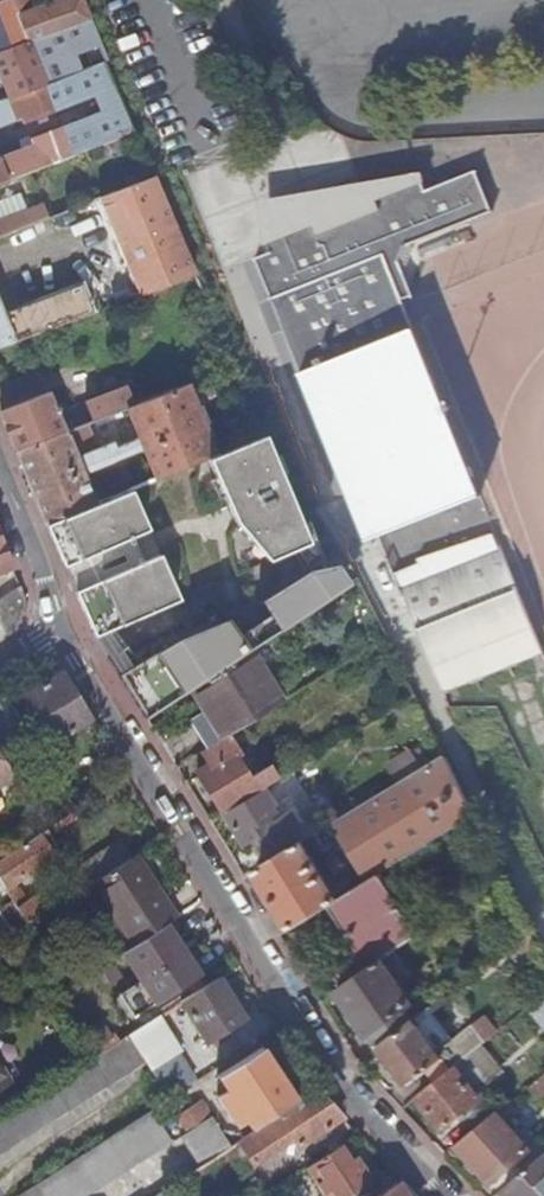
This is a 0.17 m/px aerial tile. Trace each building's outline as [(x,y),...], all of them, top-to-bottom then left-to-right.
[(0,1),(0,51),(86,20),(87,19),(79,0),(63,0),(38,8),(35,0),(4,0),(0,1)] [(86,20),(0,51),(0,81),(7,98),(103,62),(86,20)] [(133,131),(103,62),(7,98),(0,100),(0,124),(22,115),(33,145),(0,157),(0,182),(133,131)] [(273,301),(301,371),(299,371),(300,375),(302,374),(367,536),(365,537),(366,539),(481,493),(480,491),(478,491),(413,329),(415,328),(413,325),(411,326),(400,297),(409,293),(410,295),(412,294),(398,259),(404,243),(492,207),(491,205),(489,205),(474,168),(476,168),(475,166),(424,186),(420,177),(422,176),(420,170),(387,182),(360,189),(359,182),(332,190),(334,199),(307,207),(303,194),(287,199),(271,200),(271,202),(271,203),(271,204),(271,205),(271,206),(271,208),(271,209),(271,210),(271,211),(271,212),(271,214),(271,215),(271,216),(271,217),(271,218),(271,219),(271,220),(271,221),(271,222),(271,223),(271,224),(271,225),(271,226),(271,227),(271,228),(271,229),(271,231),(271,232),(272,233),(272,234),(272,235),(272,236),(272,237),(272,239),(272,240),(273,241),(273,242),(273,243),(273,245),(273,246),(273,247),(273,248),(274,249),(274,250),(274,252),(275,253),(275,254),(275,256),(275,257),(275,258),(276,259),(276,260),(276,261),(276,262),(277,263),(277,264),(277,265),(277,266),(278,266),(278,267),(278,268),(278,269),(278,270),(279,271),(279,272),(279,273),(279,274),(280,274),(280,275),(280,276),(281,277),(281,278),(281,279),(281,280),(282,281),(282,282),(282,283),(282,284),(283,285),(284,285),(288,293),(271,300),(272,302),(273,301)] [(194,273),(152,176),(99,198),(138,294),(194,273)] [(90,311),(79,283),(0,312),(0,311),(0,345),(90,311)] [(214,452),(187,384),(178,387),(133,405),(125,408),(137,437),(113,447),(111,441),(74,457),(63,431),(15,450),(45,523),(93,502),(80,472),(141,447),(153,477),(206,456),(214,452)] [(125,408),(133,405),(127,387),(85,401),(91,419),(125,408)] [(46,390),(0,409),(0,414),(15,450),(63,431),(46,390)] [(214,452),(206,456),(234,518),(267,558),(307,541),(261,433),(214,452)] [(129,486),(137,484),(131,469),(110,479),(116,492),(129,486)] [(93,502),(45,523),(62,563),(147,526),(129,486),(116,492),(93,502)] [(147,526),(62,563),(74,588),(159,551),(147,526)] [(407,602),(440,687),(540,647),(496,534),(494,536),(492,531),(418,557),(419,560),(391,572),(404,603),(407,602)] [(12,567),(0,538),(0,572),(12,567)] [(159,551),(74,588),(94,635),(179,598),(159,551)] [(145,715),(190,685),(250,647),(347,582),(335,563),(304,568),(259,599),(269,613),(239,634),(227,618),(177,635),(117,672),(145,715)] [(16,629),(26,601),(19,585),(0,599),(0,640),(16,629)] [(250,647),(190,685),(206,711),(193,720),(209,745),(229,732),(282,698),(250,647)] [(51,742),(90,718),(62,672),(23,695),(51,742)] [(209,745),(199,751),(208,764),(198,770),(222,810),(262,785),(278,776),(270,762),(249,775),(236,755),(242,752),(229,732),(209,745)] [(473,814),(443,753),(315,831),(325,849),(342,838),(367,880),(379,873),(473,814)] [(12,775),(0,757),(0,783),(12,775)] [(282,817),(262,785),(222,810),(242,843),(258,833),(273,857),(298,842),(291,832),(304,825),(295,809),(282,817)] [(57,829),(78,816),(74,809),(53,823),(57,829)] [(57,852),(42,830),(0,858),(0,881),(11,900),(26,924),(66,899),(61,891),(42,904),(35,894),(27,900),(14,880),(57,852)] [(104,874),(129,858),(118,840),(92,856),(104,874)] [(337,898),(301,840),(298,842),(273,857),(254,869),(290,927),(327,905),(337,898)] [(132,947),(165,926),(176,919),(135,854),(129,858),(104,874),(92,882),(132,947)] [(337,898),(327,905),(353,948),(327,965),(340,988),(380,960),(413,937),(399,915),(404,912),(379,873),(367,880),(337,898)] [(26,924),(11,900),(0,907),(0,913),(12,933),(26,924)] [(10,934),(12,933),(0,913),(0,941),(10,934)] [(155,1001),(197,973),(165,926),(132,947),(123,952),(155,1001)] [(534,940),(528,933),(514,943),(521,951),(534,940)] [(340,988),(337,990),(366,1031),(377,1047),(412,1020),(403,1007),(410,1003),(380,960),(340,988)] [(215,1043),(228,1036),(224,1030),(243,1017),(218,978),(180,1002),(205,1041),(211,1037),(215,1043)] [(428,1008),(412,1020),(437,1052),(452,1041),(428,1008)] [(142,1056),(172,1037),(158,1015),(128,1034),(142,1056)] [(482,1017),(472,1024),(485,1042),(495,1033),(482,1017)] [(437,1052),(412,1020),(377,1047),(406,1084),(425,1070),(441,1058),(450,1070),(469,1055),(482,1044),(485,1042),(472,1024),(452,1041),(437,1052)] [(145,1060),(142,1056),(128,1034),(92,1057),(0,1116),(0,1153),(145,1060)] [(482,1044),(469,1055),(487,1077),(500,1066),(482,1044)] [(295,1099),(262,1046),(218,1074),(228,1090),(219,1095),(232,1117),(242,1111),(252,1127),(295,1099)] [(168,1096),(193,1080),(175,1052),(150,1068),(168,1096)] [(434,1082),(416,1097),(441,1129),(457,1116),(479,1098),(472,1089),(478,1084),(487,1077),(469,1055),(450,1070),(434,1082)] [(441,1058),(425,1070),(434,1082),(450,1070),(441,1058)] [(8,1083),(0,1069),(0,1088),(8,1083)] [(529,1087),(537,1097),(543,1091),(543,1075),(529,1087)] [(202,1164),(223,1150),(224,1150),(231,1145),(191,1083),(168,1098),(167,1098),(188,1130),(183,1134),(202,1164)] [(479,1098),(457,1116),(460,1120),(488,1098),(478,1084),(472,1089),(479,1098)] [(239,1173),(276,1149),(277,1136),(288,1130),(299,1145),(342,1116),(316,1089),(231,1145),(224,1150),(239,1173)] [(170,1139),(151,1109),(17,1195),(83,1195),(170,1139)] [(496,1113),(456,1145),(490,1185),(529,1153),(496,1113)] [(375,1182),(359,1157),(354,1160),(344,1145),(308,1168),(327,1195),(353,1195),(375,1182)] [(501,1190),(507,1195),(543,1195),(543,1152),(501,1190)] [(396,1182),(374,1195),(405,1195),(396,1182)] [(168,1186),(155,1195),(175,1195),(168,1186)]
